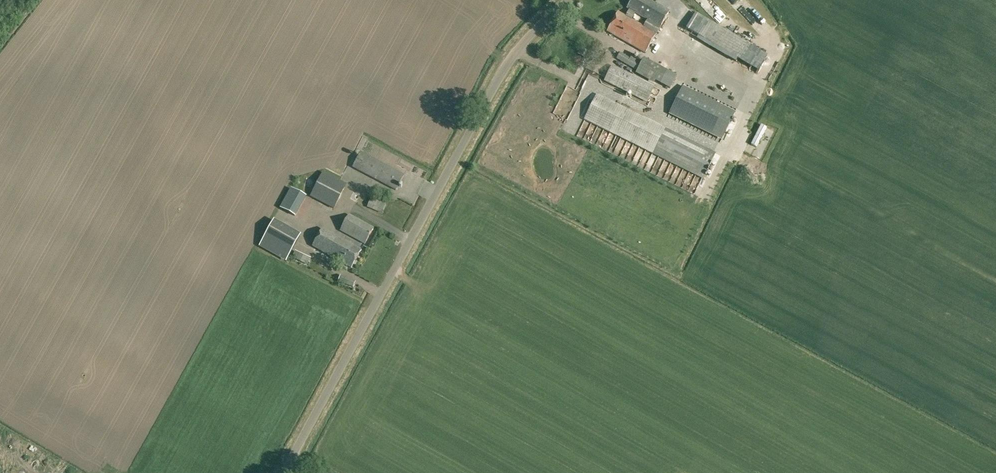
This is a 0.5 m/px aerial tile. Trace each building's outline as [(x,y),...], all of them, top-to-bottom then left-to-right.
[(669,11),(650,0),(632,0),(627,9),(629,10),(625,16),(618,12),(607,32),(645,53),(669,11)] [(580,48),(577,53),(584,57),(587,51),(580,48)] [(636,71),(670,89),(676,76),(643,58),(641,62),(631,57),(630,58),(621,53),(616,59),(636,70),(636,71)] [(659,109),(669,90),(656,83),(654,86),(630,75),(632,71),(626,68),(624,72),(612,66),(604,81),(659,109)] [(694,87),(709,98),(718,85),(702,75),(694,87)] [(736,113),(683,86),(669,114),(722,140),(736,113)] [(636,114),(597,94),(584,120),(653,154),(668,123),(645,111),(639,108),(636,114)] [(395,191),(403,175),(361,152),(353,168),(395,191)] [(334,209),(346,184),(323,172),(310,196),(334,209)] [(291,188),(280,208),(296,216),(306,197),(291,188)] [(382,214),(386,204),(371,198),(367,207),(382,214)] [(365,244),(374,227),(348,214),(340,230),(365,244)] [(288,264),(302,238),(273,222),(259,247),(280,259),(288,264)] [(351,268),(361,251),(322,229),(313,246),(351,268)] [(308,265),(311,258),(295,251),(292,257),(308,265)] [(353,288),(355,281),(340,275),(338,281),(353,288)]
